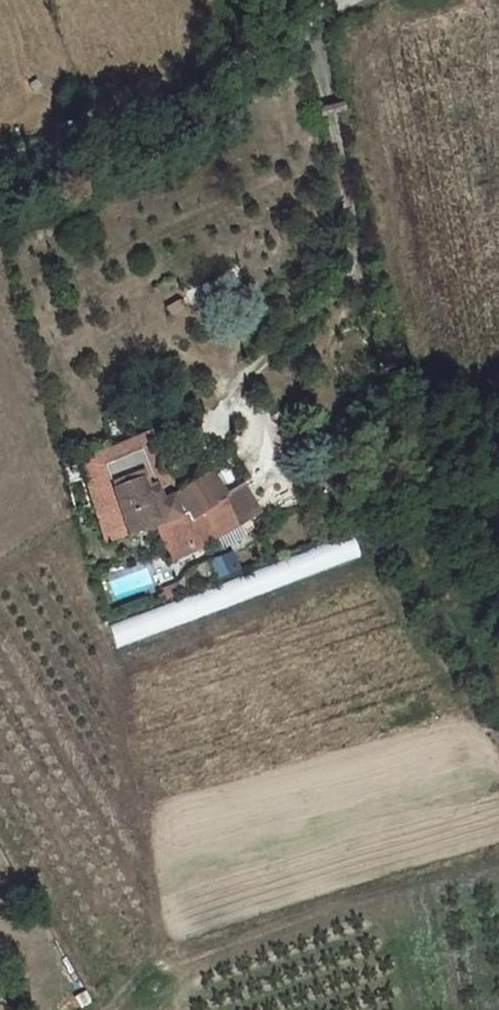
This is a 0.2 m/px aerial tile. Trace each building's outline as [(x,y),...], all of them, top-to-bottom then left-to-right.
[(114,492),(129,537),(158,528),(153,514),(163,510),(147,463),(130,467),(137,482),(122,489),(114,492)] [(130,467),(108,473),(114,492),(122,489),(137,482),(130,467)] [(176,493),(184,516),(187,521),(230,498),(210,474),(176,493)] [(230,498),(187,521),(196,545),(249,523),(230,498)] [(184,516),(158,528),(170,561),(196,545),(187,521),(184,516)] [(328,564),(359,554),(356,543),(325,552),(328,564)]
